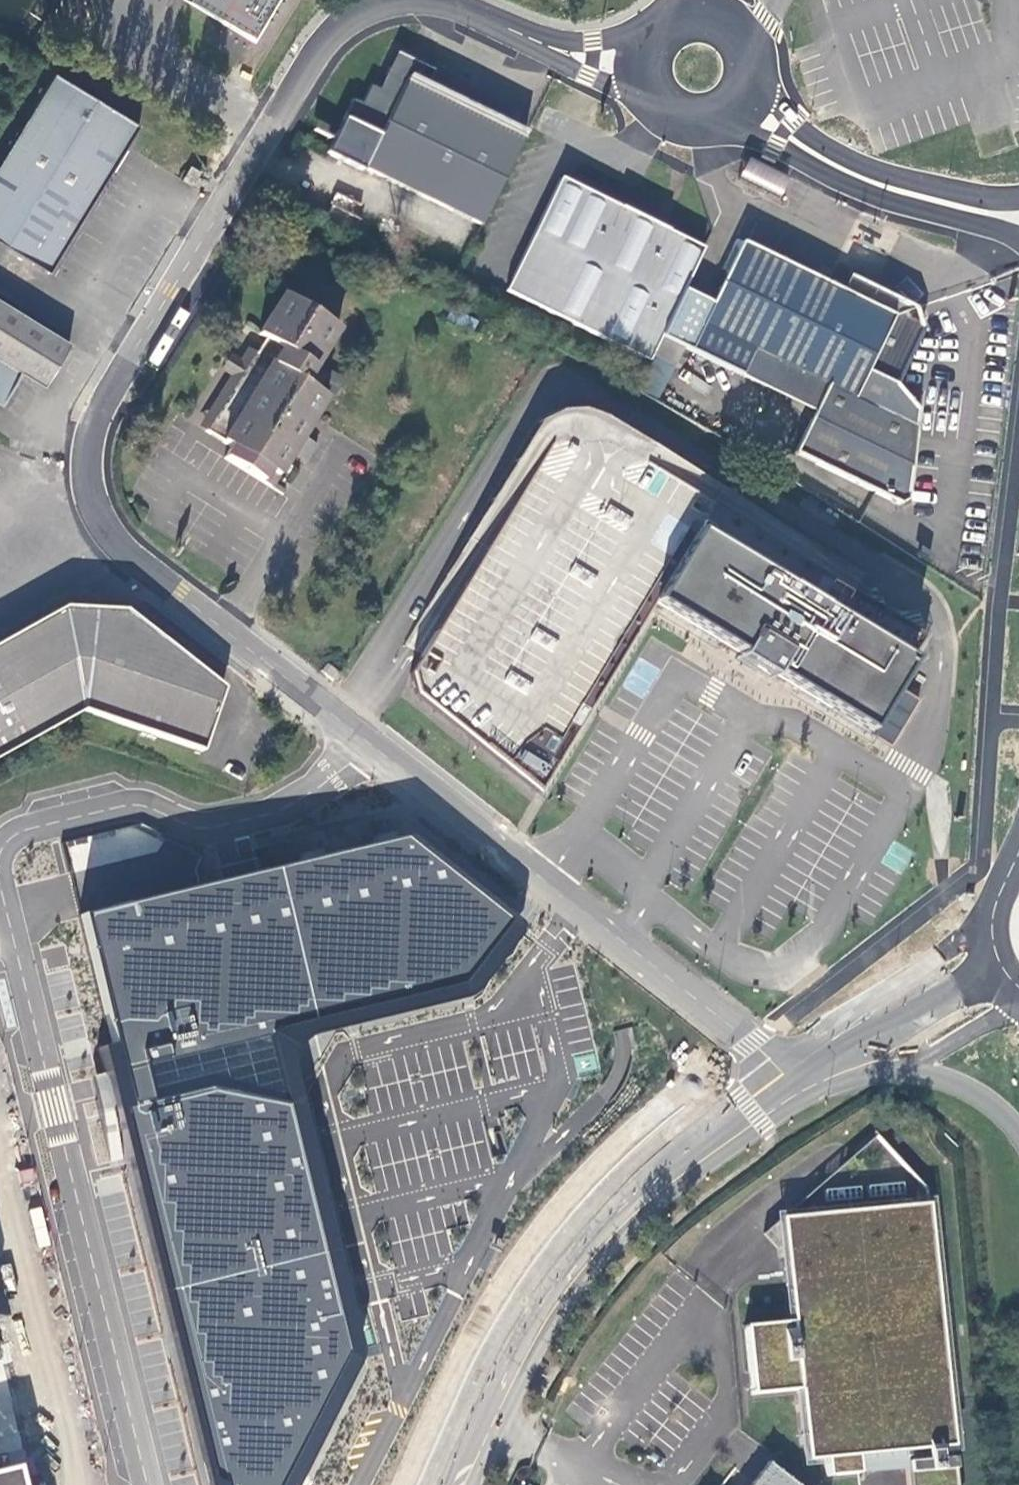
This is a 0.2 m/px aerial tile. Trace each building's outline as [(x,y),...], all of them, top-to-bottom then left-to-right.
[(254,39),(257,35),(277,0),(174,0),(183,5),(252,44),(254,39)] [(353,102),(327,154),(365,173),(366,169),(484,227),(528,133),(428,84),(435,70),(421,63),(407,56),(398,52),(381,88),(372,84),(361,105),(353,102)] [(5,154),(3,158),(0,163),(0,245),(49,274),(83,218),(121,155),(129,141),(136,129),(138,127),(139,125),(129,120),(54,74),(5,154)] [(800,178),(747,154),(734,182),(786,206),(800,178)] [(191,166),(181,179),(193,187),(202,174),(191,166)] [(508,291),(650,361),(652,357),(660,340),(685,289),(705,246),(667,227),(659,223),(564,176),(508,291)] [(712,302),(685,289),(660,340),(741,379),(816,411),(795,457),(901,507),(906,506),(920,410),(895,385),(922,330),(919,319),(915,309),(849,277),(842,291),(742,242),(712,302)] [(341,329),(286,295),(263,332),(267,337),(258,354),(254,354),(206,433),(234,451),(227,462),(272,489),(292,455),(307,464),(319,446),(303,437),(327,397),(318,392),(328,375),(317,368),(341,329)] [(42,383),(66,344),(0,302),(0,399),(1,400),(21,369),(42,383)] [(410,670),(415,692),(539,793),(603,685),(651,603),(731,650),(752,662),(824,704),(868,730),(926,632),(835,579),(788,551),(703,500),(603,441),(548,445),(410,670)] [(198,750),(221,685),(123,610),(62,607),(0,641),(0,755),(81,710),(198,750)] [(331,661),(322,674),(335,683),(344,670),(331,661)] [(410,836),(247,875),(197,886),(87,913),(133,1077),(141,1104),(130,1109),(229,1474),(232,1484),(281,1484),(305,1441),(334,1387),(354,1350),(300,1134),(277,1038),(275,1033),(276,1020),(342,1004),(453,979),(470,975),(513,914),(410,836)] [(859,1457),(956,1448),(933,1205),(787,1219),(797,1322),(750,1327),(756,1395),(803,1391),(809,1462),(828,1460),(829,1478),(861,1475),(859,1457)] [(910,1463),(912,1484),(960,1484),(957,1459),(910,1463)] [(27,1464),(0,1470),(0,1484),(32,1484),(27,1464)] [(770,1465),(754,1484),(796,1484),(770,1465)]
